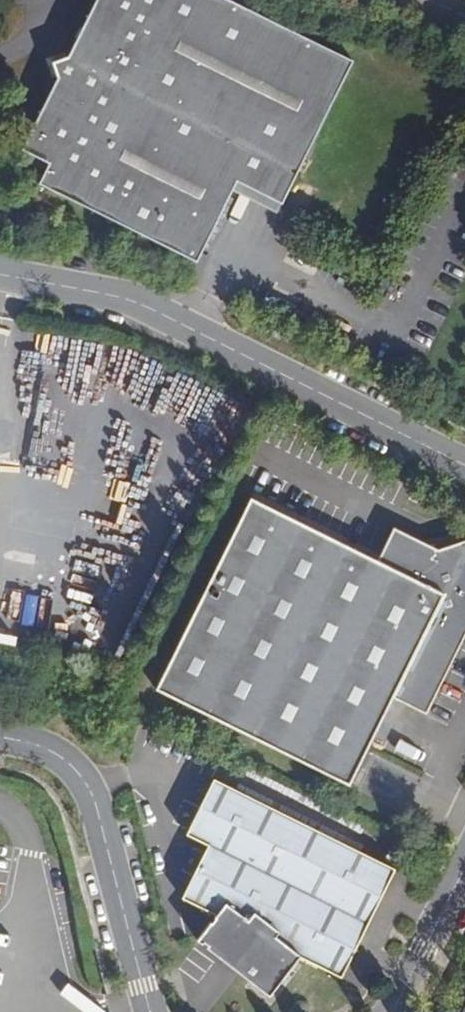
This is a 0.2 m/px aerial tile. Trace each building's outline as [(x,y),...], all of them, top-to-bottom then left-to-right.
[(121,222),(204,264),(239,192),(243,184),(288,206),(359,64),(232,0),(104,0),(75,59),(60,63),(65,78),(19,171),(114,218),(121,222)] [(243,184),(239,192),(284,215),(288,206),(243,184)] [(118,227),(121,222),(114,218),(111,223),(118,227)] [(97,247),(98,236),(81,234),(79,244),(97,247)] [(352,786),(396,700),(429,717),(464,646),(464,546),(444,552),(400,529),(382,563),(257,500),(158,688),(352,786)] [(395,872),(214,781),(187,836),(206,847),(182,898),(216,916),(197,940),(238,972),(269,997),(298,960),(331,976),(330,979),(337,983),(339,980),(341,980),(350,962),(360,943),(382,897),(395,872)]
